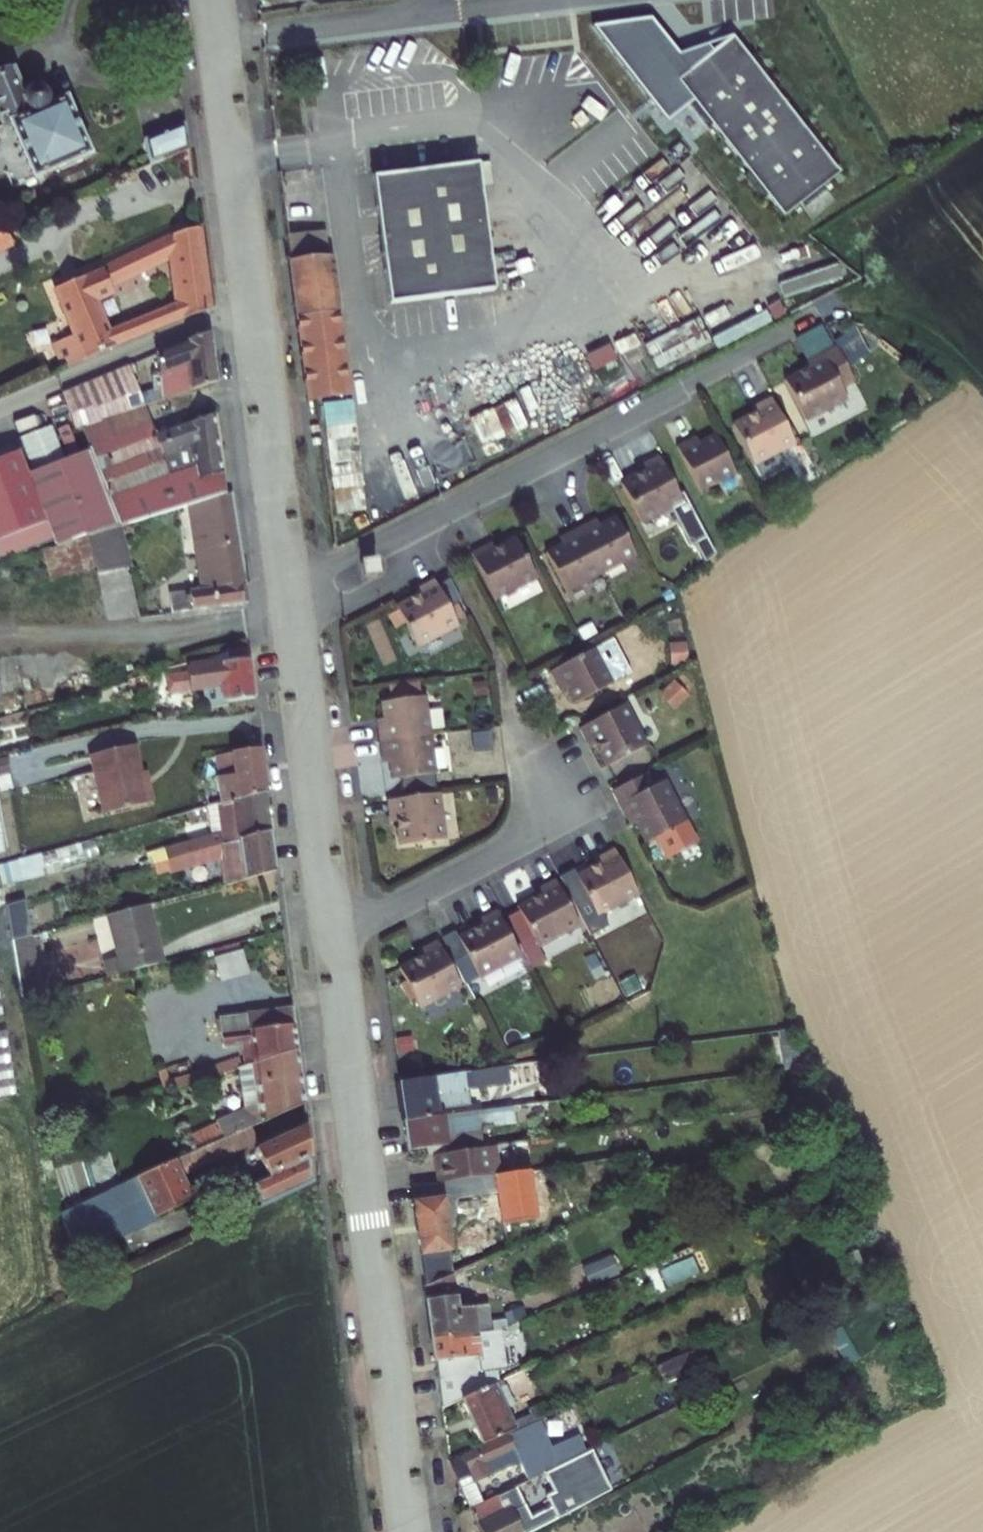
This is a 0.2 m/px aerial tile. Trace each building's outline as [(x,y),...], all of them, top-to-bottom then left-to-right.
[(738,36),(684,81),(700,101),(696,104),(716,127),(720,124),(758,170),(754,173),(774,196),(777,193),(794,213),(811,198),(815,202),(834,186),(831,182),(848,168),(832,148),(835,145),(816,121),(812,124),(774,79),(778,76),(758,52),(754,55),(738,36)] [(0,77),(0,127),(6,124),(30,183),(91,156),(61,85),(50,90),(42,69),(14,82),(11,72),(0,77)] [(185,127),(134,135),(135,143),(128,144),(130,161),(188,152),(185,127)] [(495,287),(478,161),(372,175),(390,302),(495,287)] [(0,224),(0,249),(10,244),(6,237),(40,223),(34,209),(0,224)] [(208,308),(198,226),(102,263),(109,282),(172,258),(177,300),(105,329),(113,349),(208,308)] [(283,232),(306,399),(316,398),(348,393),(325,226),(283,232)] [(109,282),(102,263),(53,286),(74,336),(60,342),(71,368),(113,349),(105,329),(93,298),(112,290),(109,282)] [(780,294),(789,310),(806,301),(796,285),(780,294)] [(607,318),(553,346),(566,371),(620,343),(607,318)] [(211,327),(154,349),(169,390),(217,370),(211,327)] [(844,380),(857,373),(839,337),(812,351),(815,358),(788,371),(808,411),(850,390),(844,380)] [(129,359),(60,388),(63,395),(70,413),(93,403),(101,418),(102,418),(139,402),(145,400),(129,359)] [(358,486),(356,399),(326,400),(327,486),(358,486)] [(145,400),(139,402),(102,418),(101,418),(82,426),(92,450),(104,490),(191,460),(197,475),(219,469),(210,412),(157,428),(145,400)] [(504,402),(469,415),(480,444),(514,432),(504,402)] [(101,418),(93,403),(70,413),(75,429),(82,426),(101,418)] [(760,473),(801,452),(778,406),(763,413),(767,419),(739,433),(760,473)] [(700,504),(741,483),(721,442),(693,456),(690,450),(676,458),(700,504)] [(21,448),(0,455),(0,534),(45,518),(52,537),(54,545),(113,527),(85,452),(29,472),(21,448)] [(646,531),(688,510),(664,464),(650,471),(653,477),(626,491),(646,531)] [(166,588),(170,611),(243,598),(241,577),(245,578),(232,490),(221,494),(187,505),(198,585),(166,588)] [(595,525),(592,519),(578,526),(601,572),(636,555),(616,515),(595,525)] [(45,518),(0,534),(0,555),(52,537),(45,518)] [(53,546),(63,574),(91,566),(94,574),(101,620),(138,615),(130,563),(118,525),(113,527),(53,546)] [(566,589),(601,572),(578,526),(564,533),(567,539),(546,550),(566,589)] [(536,577),(517,537),(489,550),(487,543),(472,550),(494,597),(536,577)] [(452,623),(431,576),(416,582),(419,589),(391,601),(410,642),(452,623)] [(613,688),(592,646),(546,670),(553,684),(560,681),(573,708),(613,688)] [(225,695),(253,693),(250,655),(198,662),(197,656),(186,659),(187,668),(181,667),(182,684),(178,684),(180,691),(192,690),(192,683),(203,681),(223,677),(225,695)] [(203,681),(206,706),(225,700),(225,695),(223,677),(203,681)] [(375,734),(427,731),(425,692),(380,695),(381,719),(374,719),(375,734)] [(644,742),(622,701),(577,726),(584,740),(590,736),(605,763),(644,742)] [(385,773),(429,771),(427,731),(375,734),(376,750),(383,749),(385,773)] [(90,752),(101,808),(145,797),(134,742),(90,752)] [(211,768),(216,800),(267,785),(262,744),(214,751),(217,768),(211,768)] [(9,757),(0,757),(0,789),(11,788),(9,757)] [(646,769),(610,788),(625,815),(631,812),(645,839),(650,836),(658,851),(672,843),(664,829),(685,818),(663,776),(653,782),(646,769)] [(162,845),(165,855),(273,824),(267,785),(216,800),(221,825),(184,835),(185,839),(162,845)] [(393,839),(437,836),(434,790),(383,793),(384,809),(391,808),(393,839)] [(221,853),(224,878),(279,866),(273,824),(165,855),(168,868),(221,853)] [(596,912),(638,890),(613,844),(599,852),(602,858),(575,873),(596,912)] [(2,882),(46,873),(41,853),(0,862),(0,873),(2,882)] [(536,941),(577,919),(553,874),(539,881),(542,887),(515,901),(536,941)] [(4,902),(10,938),(28,933),(22,897),(4,902)] [(100,957),(104,974),(160,958),(147,901),(106,912),(115,952),(100,957)] [(476,970),(518,949),(494,903),(480,910),(483,917),(456,931),(476,970)] [(417,999),(458,978),(435,932),(420,939),(423,945),(396,959),(417,999)] [(10,938),(20,998),(39,992),(28,933),(10,938)] [(214,954),(220,979),(249,971),(243,947),(214,954)] [(252,1036),(255,1055),(300,1040),(295,999),(219,1009),(224,1040),(252,1036)] [(216,1117),(224,1134),(247,1123),(307,1096),(300,1040),(255,1055),(237,1060),(244,1106),(216,1117)] [(406,1071),(410,1111),(437,1107),(436,1100),(469,1097),(467,1080),(475,1079),(471,1063),(406,1071)] [(402,1112),(406,1143),(444,1137),(445,1144),(479,1139),(476,1121),(542,1112),(540,1094),(437,1107),(410,1111),(402,1112)] [(318,1179),(310,1116),(254,1140),(271,1176),(252,1184),(261,1205),(318,1179)] [(254,1140),(247,1123),(224,1134),(174,1154),(183,1173),(254,1140)] [(432,1146),(436,1177),(454,1174),(460,1173),(496,1168),(499,1168),(495,1137),(479,1139),(445,1144),(432,1146)] [(183,1173),(174,1154),(135,1174),(105,1188),(56,1210),(73,1247),(192,1192),(183,1173)] [(497,1184),(503,1220),(536,1215),(528,1164),(499,1168),(496,1168),(497,1184)] [(460,1173),(463,1189),(497,1184),(496,1168),(460,1173)] [(411,1180),(425,1281),(451,1270),(441,1191),(463,1189),(460,1173),(454,1174),(436,1177),(411,1180)] [(582,1263),(586,1282),(617,1275),(613,1257),(582,1263)] [(425,1281),(432,1334),(495,1326),(501,1325),(500,1322),(511,1320),(510,1312),(480,1316),(477,1298),(455,1301),(451,1270),(425,1281)] [(450,1372),(451,1385),(484,1381),(482,1357),(498,1354),(495,1326),(432,1334),(437,1374),(450,1372)] [(664,1383),(705,1364),(698,1347),(656,1366),(664,1383)] [(497,1379),(509,1403),(520,1399),(508,1374),(497,1379)] [(464,1395),(483,1437),(552,1406),(547,1397),(530,1404),(533,1409),(516,1418),(509,1403),(497,1379),(464,1395)] [(479,1476),(523,1455),(551,1441),(538,1419),(457,1460),(468,1482),(479,1476)] [(532,1474),(548,1466),(593,1443),(583,1425),(551,1441),(523,1455),(528,1464),(532,1474)] [(493,1531),(518,1531),(620,1478),(600,1442),(594,1445),(593,1443),(548,1466),(558,1484),(550,1488),(556,1500),(535,1510),(520,1480),(501,1490),(490,1495),(477,1502),(493,1531)] [(532,1474),(528,1464),(496,1480),(501,1490),(520,1480),(532,1474)] [(477,1502),(490,1495),(479,1476),(468,1482),(477,1502)]
